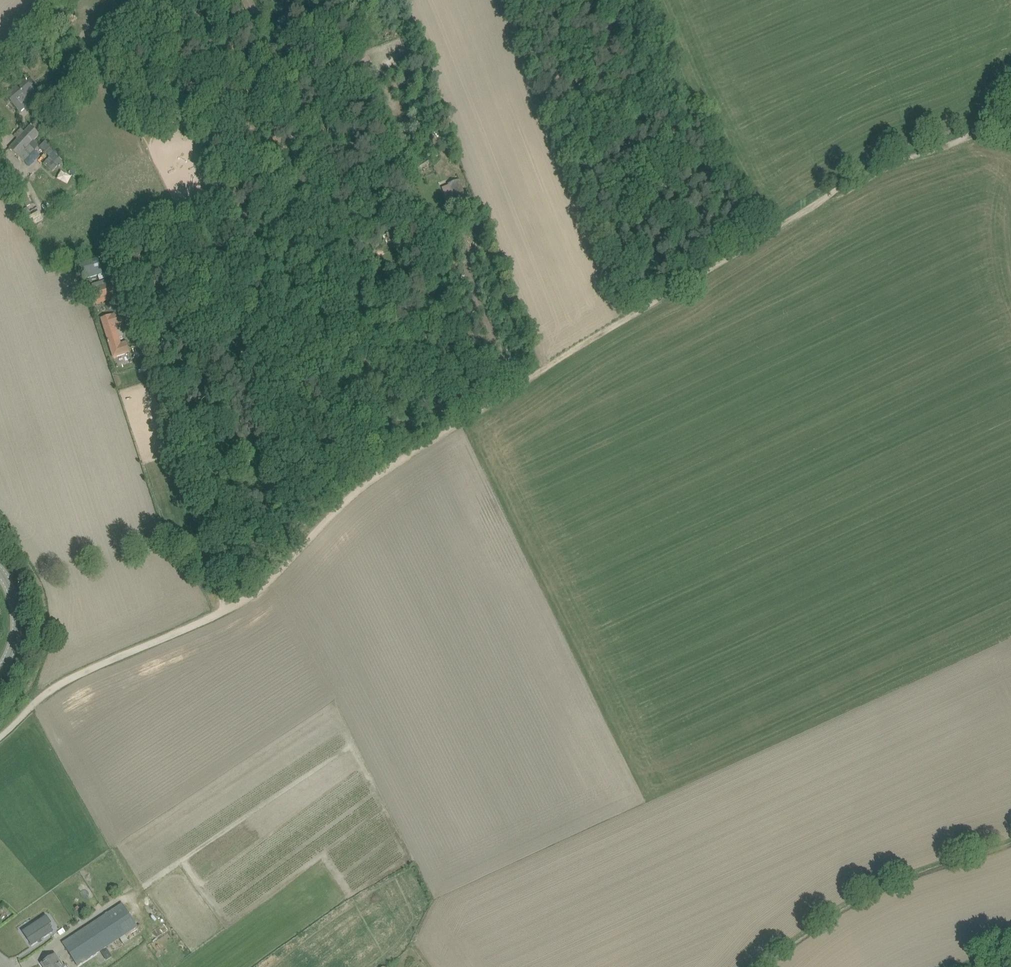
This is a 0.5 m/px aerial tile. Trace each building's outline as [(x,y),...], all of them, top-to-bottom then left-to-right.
[(248,17),(258,12),(253,0),(245,0),(241,2),(248,17)] [(50,38),(45,44),(62,62),(67,56),(50,38)] [(5,96),(12,104),(20,113),(38,97),(36,94),(42,90),(31,77),(26,82),(24,80),(5,96)] [(17,138),(9,147),(24,161),(35,149),(39,145),(34,140),(39,134),(29,125),(23,131),(20,128),(14,135),(17,138)] [(39,148),(49,158),(43,164),(51,172),(56,167),(58,167),(62,163),(62,161),(59,158),(61,156),(46,141),(39,148)] [(72,168),(69,172),(74,177),(77,173),(72,168)] [(460,180),(448,184),(449,185),(455,203),(455,204),(467,200),(460,180)] [(16,187),(26,207),(31,204),(21,185),(16,187)] [(416,243),(422,247),(426,240),(419,236),(416,243)] [(103,273),(98,257),(81,263),(86,279),(103,273)] [(90,290),(94,303),(123,295),(119,281),(90,290)] [(112,315),(100,319),(114,359),(131,353),(126,341),(121,342),(116,326),(125,323),(121,312),(112,315)] [(122,902),(108,912),(62,942),(77,966),(123,936),(138,926),(122,902)] [(26,938),(31,945),(51,931),(47,925),(50,923),(45,916),(25,929),(29,936),(26,938)] [(50,958),(42,963),(44,966),(68,966),(66,964),(63,965),(60,960),(56,954),(50,958)]
